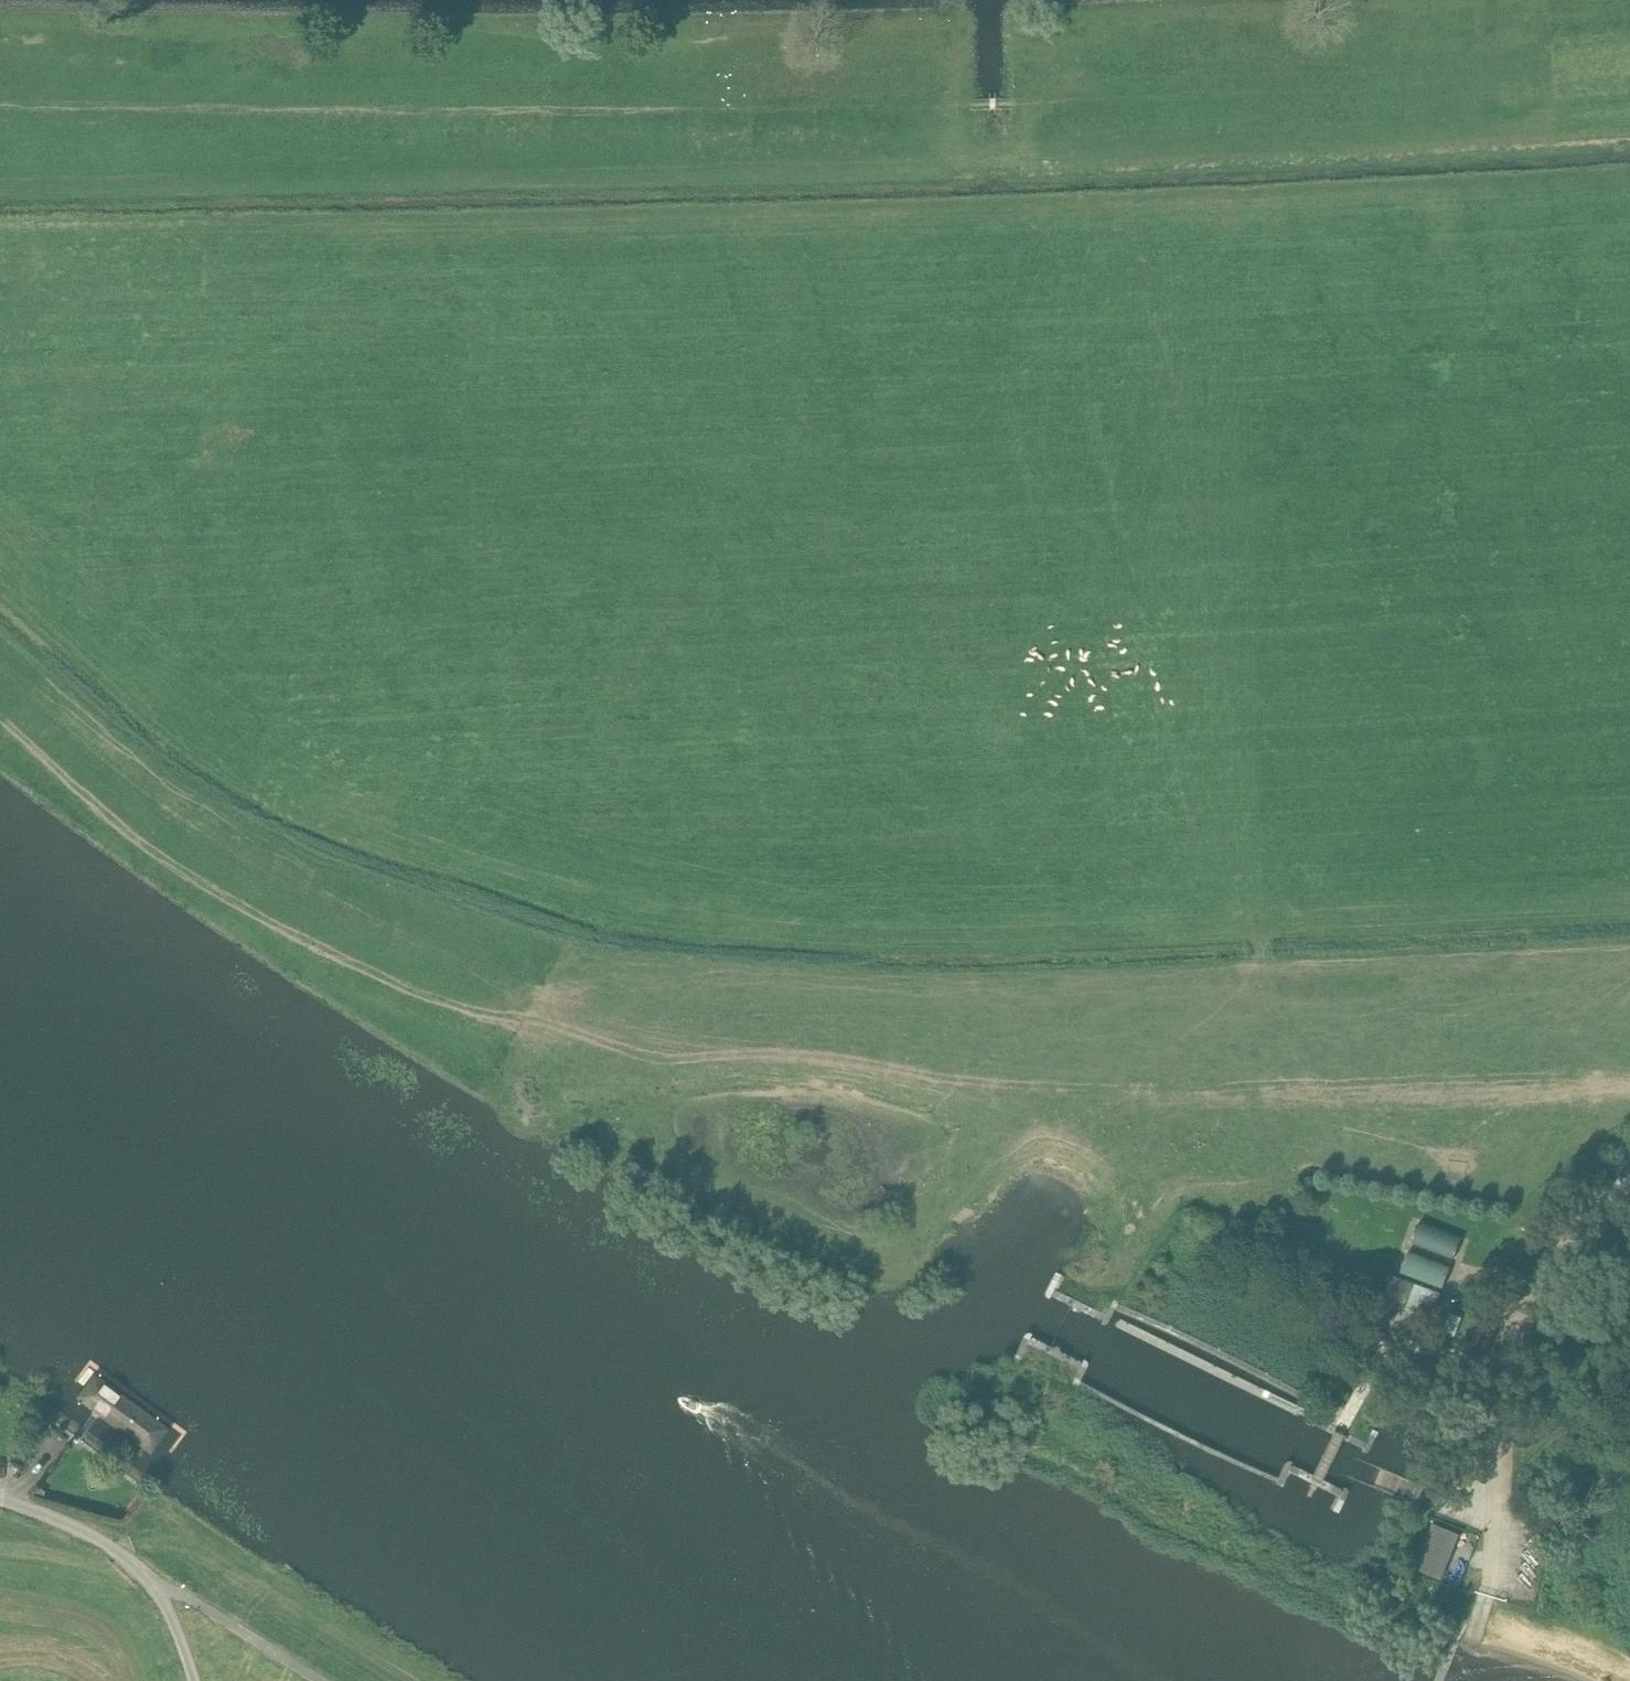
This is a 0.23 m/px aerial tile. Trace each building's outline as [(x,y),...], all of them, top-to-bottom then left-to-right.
[(1410,1223),(1404,1242),(1447,1257),(1454,1237),(1410,1223)] [(1446,1260),(1403,1247),(1397,1265),(1439,1279),(1446,1260)] [(177,1439),(70,1362),(9,1448),(116,1524),(177,1439)] [(1413,1569),(1441,1581),(1460,1535),(1432,1524),(1413,1569)]
